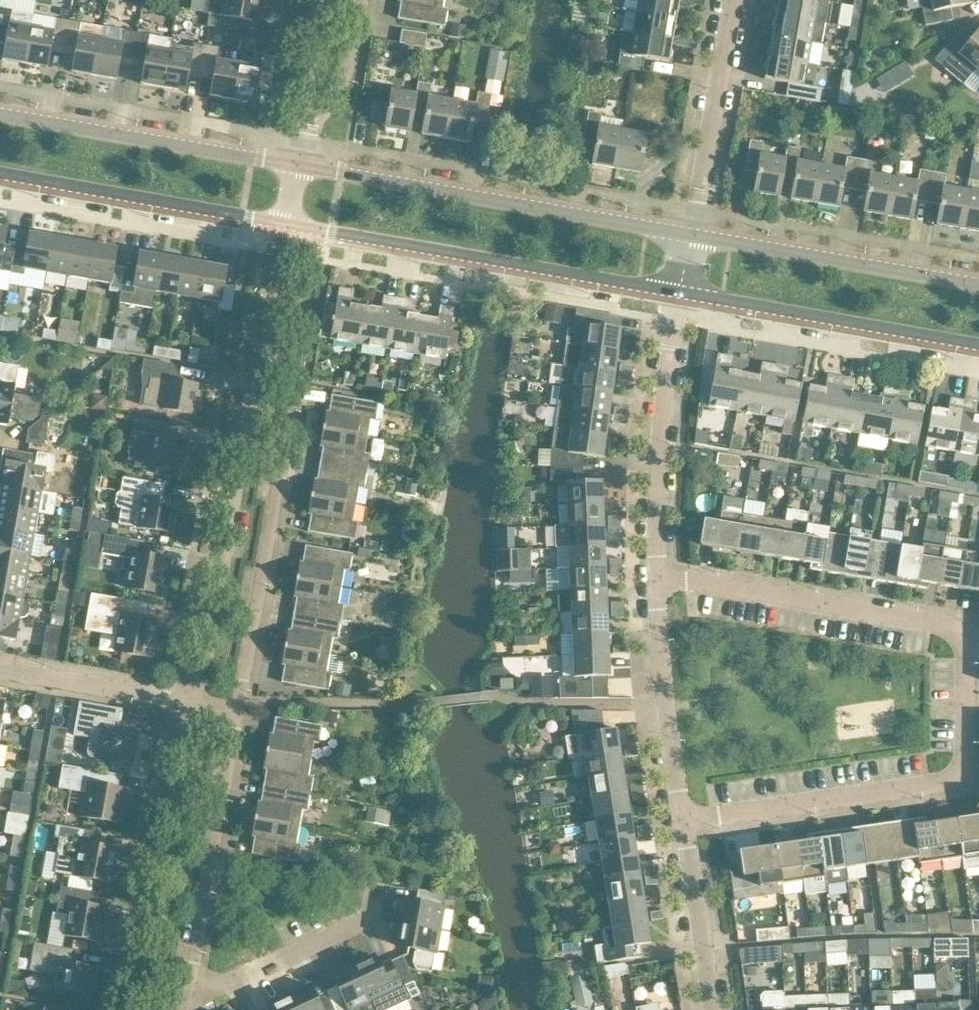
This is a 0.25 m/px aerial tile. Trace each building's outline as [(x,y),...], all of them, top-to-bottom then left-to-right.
[(234,30),(236,19),(256,22),(256,23),(257,23),(261,0),(260,0),(206,0),(204,13),(209,14),(207,27),(233,31),(234,30)] [(445,27),(448,9),(443,8),(444,0),(398,0),(398,1),(400,2),(398,18),(445,27)] [(623,10),(625,10),(676,19),(677,16),(679,14),(680,10),(679,6),(680,0),(625,0),(623,10)] [(775,9),(776,12),(776,15),(825,23),(829,2),(827,2),(818,0),(778,0),(778,2),(776,5),(775,9)] [(921,3),(925,26),(953,20),(950,8),(973,4),(973,0),(920,0),(921,3)] [(853,6),(850,28),(858,29),(862,8),(853,6)] [(0,9),(0,44),(6,45),(3,58),(2,58),(2,59),(25,63),(34,15),(0,9)] [(625,10),(621,31),(624,32),(673,40),(672,43),(676,46),(685,47),(687,38),(678,36),(673,38),(674,31),(676,28),(677,25),(676,21),(676,19),(625,10)] [(68,21),(34,15),(25,63),(47,67),(51,45),(63,47),(68,21)] [(773,27),(772,36),(811,43),(821,44),(825,23),(776,15),(775,17),(773,20),(772,23),(773,27)] [(68,21),(63,47),(76,50),(75,56),(72,70),(71,71),(94,75),(100,40),(103,27),(68,21)] [(451,26),(449,36),(462,38),(464,29),(451,26)] [(856,41),(858,29),(850,28),(847,40),(856,41)] [(976,69),(978,66),(978,29),(969,40),(960,33),(945,50),(944,49),(934,60),(964,84),(976,69)] [(400,43),(424,48),(427,34),(402,30),(400,43)] [(122,44),(100,40),(94,75),(116,79),(120,57),(133,60),(137,33),(124,31),(122,44)] [(624,32),(618,67),(642,71),(645,58),(669,62),(669,59),(672,56),(672,52),(671,49),(672,43),(673,40),(624,32)] [(140,83),(163,88),(172,39),(137,33),(133,60),(145,62),(141,82),(140,83)] [(768,47),(767,51),(769,55),(768,57),(808,64),(811,43),(772,36),(770,45),(768,47)] [(685,47),(696,49),(698,40),(687,38),(685,47)] [(171,44),(163,88),(186,91),(189,69),(202,72),(206,45),(194,43),(193,48),(171,44)] [(219,47),(206,45),(202,72),(214,74),(211,94),(210,94),(209,96),(232,100),(239,64),(217,60),(219,47)] [(491,49),(485,78),(502,81),(507,52),(491,49)] [(857,73),(860,51),(855,50),(850,49),(846,71),(857,73)] [(259,81),(271,84),(276,57),(263,55),(260,68),(239,64),(232,100),(255,103),(259,81)] [(766,69),(764,79),(788,83),(786,97),(819,103),(822,89),(814,87),(817,66),(808,64),(768,57),(768,60),(765,62),(765,66),(766,69)] [(865,59),(860,67),(871,73),(876,66),(865,59)] [(416,95),(414,107),(426,109),(422,135),(446,139),(452,101),(429,97),(432,84),(418,82),(416,95)] [(414,107),(416,95),(392,90),(385,129),(410,132),(414,107)] [(452,101),(446,139),(469,143),(474,117),(487,120),(487,119),(491,95),(478,92),(476,105),(452,101)] [(588,112),(584,137),(597,139),(593,164),(616,169),(623,131),(622,131),(623,121),(601,117),(602,114),(588,112)] [(623,131),(616,169),(640,173),(644,147),(657,150),(662,125),(648,122),(646,135),(623,131)] [(927,125),(924,139),(935,142),(939,128),(927,125)] [(778,197),(783,171),(785,159),(761,155),(763,142),(750,140),(746,165),(759,167),(754,193),(778,197)] [(787,146),(785,159),(783,171),(796,174),(791,199),(815,203),(821,166),(798,162),(800,149),(787,146)] [(843,182),(856,184),(860,159),(847,157),(845,170),(821,166),(815,203),(838,207),(843,182)] [(860,159),(856,184),(868,186),(864,212),(888,216),(894,178),(871,174),(873,162),(860,159)] [(916,195),(929,197),(933,172),(920,170),(918,182),(894,178),(888,216),(911,220),(916,195)] [(945,174),(933,172),(929,197),(941,199),(937,225),(960,229),(967,191),(943,187),(945,174)] [(960,229),(978,232),(978,193),(967,191),(960,229)] [(15,248),(4,246),(6,231),(8,231),(8,229),(0,228),(0,271),(11,273),(15,248)] [(27,250),(15,248),(11,273),(24,275),(25,269),(46,272),(52,237),(29,233),(29,235),(30,235),(27,250)] [(46,272),(67,276),(73,241),(52,237),(46,272)] [(67,276),(88,280),(95,244),(73,241),(67,276)] [(125,267),(114,265),(116,250),(118,250),(118,248),(95,244),(88,280),(110,284),(109,290),(121,292),(125,267)] [(153,308),(156,292),(162,256),(139,252),(139,254),(140,254),(137,269),(125,267),(121,292),(119,302),(153,308)] [(156,292),(177,295),(183,260),(162,256),(156,292)] [(199,299),(205,264),(183,260),(177,295),(199,299)] [(218,309),(231,311),(236,287),(224,285),(226,269),(228,269),(228,268),(205,264),(199,299),(219,303),(218,309)] [(339,287),(336,308),(325,306),(322,318),(323,318),(321,327),(319,337),(359,344),(366,307),(351,304),(353,290),(339,287)] [(359,344),(388,349),(397,297),(384,295),(381,309),(366,307),(359,344)] [(410,300),(397,297),(388,349),(416,354),(423,317),(407,314),(410,300)] [(547,304),(545,316),(561,319),(563,307),(547,304)] [(450,332),(454,307),(440,305),(438,319),(423,317),(416,354),(445,359),(447,348),(455,349),(458,333),(450,332)] [(568,328),(566,343),(618,350),(621,328),(611,327),(613,315),(577,309),(574,329),(568,328)] [(18,321),(3,319),(1,331),(16,334),(18,321)] [(58,331),(56,341),(77,344),(79,330),(59,327),(58,331)] [(43,338),(56,341),(58,331),(44,329),(43,338)] [(111,350),(111,348),(113,341),(99,339),(97,348),(111,350)] [(113,339),(113,341),(111,348),(125,351),(127,342),(113,339)] [(615,372),(618,350),(566,343),(566,344),(563,365),(615,372)] [(153,356),(166,358),(168,349),(155,346),(153,356)] [(190,348),(188,362),(197,363),(199,350),(190,348)] [(181,351),(168,349),(166,358),(180,360),(181,351)] [(708,406),(737,411),(744,373),(729,371),(732,356),(718,354),(708,406)] [(115,357),(102,368),(113,370),(115,357)] [(171,364),(144,359),(141,374),(150,376),(148,389),(145,388),(142,405),(163,409),(193,415),(198,384),(169,379),(171,364)] [(759,376),(744,373),(737,411),(765,416),(775,365),(762,362),(759,376)] [(8,427),(10,418),(32,422),(39,415),(42,399),(14,394),(19,367),(0,364),(0,425),(8,427)] [(560,386),(612,393),(615,372),(563,365),(560,386)] [(619,372),(631,374),(633,366),(620,365),(619,372)] [(792,436),(795,422),(802,384),(786,381),(788,367),(775,365),(765,416),(785,420),(782,434),(792,436)] [(630,382),(631,374),(619,372),(618,380),(630,382)] [(351,386),(353,374),(345,373),(343,385),(351,386)] [(802,423),(831,429),(841,377),(828,374),(825,389),(809,386),(802,423)] [(367,377),(364,390),(380,393),(381,385),(377,384),(378,379),(367,377)] [(854,379),(841,377),(831,429),(859,434),(867,396),(866,396),(851,393),(854,379)] [(382,381),(381,392),(392,394),(393,388),(390,383),(382,381)] [(882,399),(867,396),(859,434),(888,439),(898,388),(885,385),(882,399)] [(609,414),(612,393),(560,386),(558,407),(609,414)] [(911,390),(898,388),(888,439),(917,445),(924,407),(908,404),(911,390)] [(326,411),(323,429),(368,437),(371,420),(376,421),(379,403),(332,395),(329,411),(326,411)] [(925,446),(954,452),(963,400),(950,397),(948,411),(932,409),(925,446)] [(963,400),(954,452),(978,456),(978,417),(974,416),(977,402),(963,400)] [(396,402),(395,410),(406,411),(407,403),(396,402)] [(558,407),(555,429),(606,436),(609,414),(558,407)] [(614,408),(613,415),(625,417),(626,409),(614,408)] [(624,425),(625,417),(613,415),(612,424),(624,425)] [(49,417),(44,416),(28,429),(26,443),(44,446),(49,417)] [(141,467),(148,468),(149,465),(183,471),(188,441),(166,437),(168,424),(135,418),(127,464),(135,466),(134,467),(141,468),(141,467)] [(322,447),(320,463),(367,471),(370,454),(365,453),(368,437),(323,429),(320,447),(322,447)] [(603,458),(606,436),(555,429),(552,451),(552,467),(583,468),(584,455),(603,458)] [(710,433),(696,430),(695,443),(707,445),(710,433)] [(733,435),(730,450),(740,451),(743,436),(733,435)] [(761,444),(759,455),(774,457),(776,446),(761,444)] [(800,450),(799,458),(807,460),(808,452),(800,450)] [(6,463),(2,485),(42,492),(46,472),(52,473),(56,471),(57,461),(54,457),(49,456),(49,454),(37,452),(37,456),(28,454),(25,466),(6,463)] [(737,469),(739,457),(718,453),(716,465),(737,469)] [(842,463),(841,468),(850,469),(852,460),(847,459),(842,463)] [(774,463),(760,460),(759,469),(772,471),(774,463)] [(865,462),(863,473),(880,476),(882,465),(865,462)] [(314,479),(311,497),(356,504),(359,488),(364,489),(367,471),(320,463),(317,479),(314,479)] [(772,471),(772,476),(785,479),(788,465),(774,463),(772,471)] [(551,467),(550,483),(566,482),(567,504),(602,503),(602,481),(582,481),(583,468),(552,467),(551,467)] [(816,470),(803,468),(801,476),(803,476),(815,478),(816,470)] [(816,470),(815,478),(829,480),(830,473),(816,470)] [(859,478),(846,475),(845,484),(858,486),(859,478)] [(933,475),(931,485),(934,485),(947,487),(949,480),(949,479),(949,478),(933,475)] [(803,476),(802,483),(814,485),(815,478),(803,476)] [(117,494),(115,504),(118,508),(121,508),(119,524),(172,533),(177,503),(163,500),(150,498),(153,482),(123,478),(121,491),(117,494)] [(407,478),(405,489),(416,491),(418,480),(407,478)] [(859,478),(858,486),(880,490),(881,482),(859,478)] [(949,480),(947,487),(959,489),(961,481),(949,479),(949,480)] [(42,492),(2,485),(0,496),(0,506),(39,513),(42,492)] [(896,493),(909,495),(911,487),(897,485),(896,493)] [(925,489),(911,487),(909,495),(924,498),(925,489)] [(529,488),(514,489),(514,505),(529,504),(529,488)] [(952,503),(954,494),(940,492),(939,500),(952,503)] [(968,497),(954,494),(952,503),(967,505),(968,497)] [(701,546),(737,551),(743,514),(745,500),(723,496),(721,510),(719,523),(705,520),(701,546)] [(353,521),(356,504),(311,497),(308,514),(311,515),(308,532),(355,540),(358,522),(353,521)] [(603,524),(602,503),(567,504),(568,526),(603,524)] [(39,513),(0,506),(0,528),(35,534),(39,513)] [(74,507),(71,519),(81,520),(83,508),(74,507)] [(779,559),(801,562),(807,525),(809,512),(788,509),(786,521),(779,559)] [(737,551),(758,555),(764,518),(743,514),(737,551)] [(608,524),(620,524),(620,516),(608,516),(608,524)] [(89,518),(87,531),(99,533),(100,525),(96,520),(89,518)] [(758,555),(779,559),(786,521),(764,518),(758,555)] [(81,520),(71,519),(69,531),(79,532),(81,520)] [(568,526),(554,526),(555,548),(556,548),(604,546),(603,524),(568,526)] [(620,524),(608,524),(608,528),(611,532),(620,532),(620,524)] [(809,570),(821,572),(828,528),(807,525),(801,562),(810,564),(809,570)] [(31,555),(35,534),(0,528),(0,550),(31,555)] [(821,572),(842,575),(849,537),(828,534),(829,529),(828,528),(821,572)] [(849,537),(842,575),(864,579),(868,580),(875,542),(871,541),(872,532),(850,528),(849,537)] [(922,550),(916,588),(927,590),(928,584),(938,586),(944,548),(946,536),(947,533),(926,530),(922,550)] [(156,556),(158,544),(153,543),(138,541),(105,535),(101,554),(124,558),(122,569),(129,571),(126,587),(162,594),(168,558),(156,556)] [(139,535),(138,541),(153,543),(154,537),(139,535)] [(525,538),(519,538),(519,548),(530,547),(529,542),(525,538)] [(879,543),(875,542),(868,580),(894,584),(901,546),(879,543)] [(300,562),(297,579),(341,587),(344,571),(349,571),(353,554),(305,545),(302,562),(300,562)] [(894,584),(916,588),(923,545),(922,545),(921,550),(901,546),(894,584)] [(604,546),(556,548),(557,569),(605,567),(604,546)] [(938,586),(959,589),(965,552),(944,548),(938,586)] [(64,561),(74,563),(76,551),(66,549),(64,561)] [(358,549),(357,557),(369,559),(370,551),(358,549)] [(31,555),(0,550),(0,572),(27,577),(31,555)] [(518,550),(495,551),(496,572),(508,571),(518,571),(518,550)] [(978,593),(978,554),(965,552),(959,589),(978,593)] [(610,567),(622,567),(621,559),(609,559),(610,567)] [(71,575),(74,563),(64,561),(62,573),(71,575)] [(557,569),(556,569),(556,591),(558,591),(606,589),(605,567),(557,569)] [(622,567),(610,567),(610,571),(612,575),(622,575),(622,567)] [(24,598),(27,577),(0,572),(0,594),(24,598)] [(296,598),(293,614),(341,622),(344,605),(338,604),(341,587),(297,579),(294,597),(296,598)] [(606,589),(558,591),(559,612),(560,612),(607,610),(606,589)] [(59,592),(56,604),(66,605),(68,593),(59,592)] [(76,592),(74,602),(87,605),(88,594),(76,592)] [(148,603),(91,593),(85,630),(118,636),(115,651),(122,652),(151,657),(157,620),(145,618),(148,603)] [(20,619),(20,618),(24,617),(28,615),(29,605),(27,601),(23,599),(24,598),(0,594),(0,616),(20,619)] [(391,597),(389,609),(401,611),(403,599),(391,597)] [(613,603),(611,607),(611,610),(623,610),(623,602),(613,603)] [(66,605),(56,604),(54,616),(64,617),(66,605)] [(607,610),(560,612),(561,634),(573,634),(608,632),(607,610)] [(623,610),(611,610),(612,614),(614,619),(624,618),(623,610)] [(288,629),(285,647),(329,655),(332,638),(337,639),(341,622),(293,614),(291,630),(288,629)] [(529,615),(519,615),(519,624),(530,623),(529,615)] [(3,652),(5,639),(16,641),(20,619),(0,616),(0,651),(3,652)] [(709,626),(702,626),(702,637),(713,637),(713,627),(713,626),(709,626)] [(384,630),(383,637),(405,639),(405,632),(384,630)] [(573,634),(573,655),(609,654),(608,632),(573,634)] [(526,637),(514,637),(515,647),(527,646),(526,637)] [(615,645),(613,650),(613,654),(625,653),(625,645),(615,645)] [(327,671),(329,655),(285,647),(282,665),(284,665),(281,682),(329,690),(332,672),(327,671)] [(609,676),(609,654),(573,655),(574,678),(559,678),(560,698),(592,698),(592,697),(591,677),(609,676)] [(523,678),(515,679),(516,691),(528,690),(528,683),(523,678)] [(551,682),(533,683),(533,698),(552,697),(551,682)] [(337,686),(335,695),(348,698),(350,688),(337,686)] [(48,709),(50,697),(42,695),(40,708),(48,709)] [(120,726),(123,709),(79,701),(74,735),(90,738),(87,751),(88,755),(92,758),(109,761),(112,765),(117,766),(121,763),(132,765),(137,732),(123,729),(120,726)] [(327,711),(325,721),(337,723),(339,713),(327,711)] [(601,711),(561,711),(569,759),(585,756),(620,750),(616,729),(604,730),(601,711)] [(270,733),(267,751),(311,759),(314,742),(319,743),(322,726),(302,722),(275,717),(272,734),(270,733)] [(31,750),(40,752),(43,740),(33,738),(31,750)] [(46,761),(55,763),(58,750),(48,748),(46,761)] [(626,758),(638,756),(636,748),(624,750),(626,758)] [(38,764),(40,752),(31,750),(29,762),(38,764)] [(623,772),(620,750),(585,756),(588,777),(623,772)] [(308,775),(311,759),(267,751),(264,769),(266,769),(263,786),(310,794),(314,776),(308,775)] [(121,824),(127,788),(116,786),(118,774),(62,765),(58,788),(86,793),(82,817),(121,824)] [(373,771),(359,775),(362,785),(375,781),(373,771)] [(588,777),(592,799),(627,793),(623,772),(588,777)] [(25,781),(23,793),(33,795),(35,783),(25,781)] [(631,792),(643,790),(642,782),(630,785),(631,792)] [(258,801),(255,819),(299,827),(302,810),(307,811),(310,794),(263,786),(260,802),(258,801)] [(644,799),(643,790),(631,792),(632,800),(644,799)] [(548,792),(539,794),(541,806),(550,804),(548,792)] [(33,795),(23,793),(21,805),(31,807),(33,795)] [(630,814),(627,793),(592,799),(595,820),(630,814)] [(368,808),(366,821),(389,825),(392,812),(368,808)] [(20,814),(16,836),(25,837),(29,816),(20,814)] [(595,820),(599,841),(633,836),(630,814),(595,820)] [(956,819),(962,857),(964,870),(978,868),(978,824),(978,816),(956,819)] [(919,863),(941,860),(935,823),(925,824),(925,818),(913,820),(919,863)] [(296,843),(299,827),(255,819),(252,837),(254,837),(251,854),(298,862),(302,844),(296,843)] [(941,860),(962,857),(956,819),(935,823),(941,860)] [(919,863),(913,820),(891,823),(897,861),(918,858),(919,863)] [(875,864),(897,861),(891,823),(869,826),(861,827),(864,848),(872,847),(875,864)] [(56,825),(54,838),(59,838),(57,853),(58,853),(54,873),(70,876),(94,880),(99,881),(111,883),(117,847),(100,844),(92,843),(93,837),(94,831),(56,825)] [(638,835),(650,833),(649,825),(637,827),(638,835)] [(839,831),(845,869),(867,865),(875,864),(872,847),(864,848),(861,827),(839,831)] [(839,831),(818,834),(826,885),(847,882),(845,869),(839,831)] [(651,841),(650,833),(638,835),(639,843),(651,841)] [(807,841),(797,843),(803,880),(805,895),(826,892),(826,886),(818,834),(806,836),(807,841)] [(15,835),(11,857),(22,858),(23,849),(25,837),(16,836),(15,835)] [(637,857),(633,836),(599,841),(602,863),(637,857)] [(553,842),(546,843),(547,849),(548,856),(555,855),(558,851),(557,848),(557,845),(553,842)] [(797,843),(776,846),(782,883),(803,880),(797,843)] [(742,863),(729,865),(734,901),(783,893),(782,883),(776,846),(754,849),(741,851),(742,863)] [(602,863),(606,884),(640,878),(637,857),(602,863)] [(10,866),(8,878),(18,880),(20,868),(10,866)] [(645,878),(657,876),(656,868),(643,870),(645,878)] [(658,884),(657,876),(645,878),(646,886),(658,884)] [(18,880),(8,878),(6,890),(16,892),(18,880)] [(644,900),(640,878),(606,884),(609,905),(644,900)] [(94,881),(92,890),(105,893),(106,884),(94,881)] [(553,885),(544,886),(545,894),(554,892),(553,885)] [(95,904),(97,893),(61,886),(56,913),(68,915),(65,936),(98,942),(102,921),(104,921),(107,906),(95,904)] [(446,894),(418,889),(416,902),(404,901),(402,915),(402,916),(401,921),(399,920),(399,921),(401,922),(400,923),(440,930),(444,907),(443,907),(446,894)] [(545,894),(544,894),(545,900),(555,899),(554,892),(545,894)] [(609,905),(612,927),(647,921),(644,900),(609,905)] [(3,909),(1,921),(10,922),(13,910),(3,909)] [(652,920),(664,919),(662,911),(650,912),(652,920)] [(874,913),(864,914),(866,925),(867,933),(877,933),(874,913)] [(894,919),(884,920),(885,933),(908,933),(906,924),(895,924),(894,919)] [(949,920),(928,920),(929,932),(951,933),(949,920)] [(973,933),(971,920),(949,920),(951,933),(973,933)] [(1,921),(0,926),(0,933),(8,934),(10,922),(1,921)] [(647,921),(612,927),(603,928),(605,944),(594,946),(597,964),(610,962),(641,957),(639,945),(651,943),(647,921)] [(567,922),(558,923),(560,934),(569,933),(567,922)] [(17,923),(14,939),(28,941),(31,926),(17,923)] [(399,932),(397,945),(408,947),(414,949),(413,962),(416,969),(431,972),(435,952),(436,952),(440,930),(400,923),(400,926),(400,931),(397,931),(397,932),(399,932)] [(922,923),(906,924),(908,933),(923,932),(922,923)] [(825,926),(810,927),(811,936),(825,935),(825,926)] [(788,927),(756,930),(757,942),(790,939),(789,937),(788,927)] [(797,937),(811,936),(810,927),(797,928),(797,937)] [(868,939),(846,940),(847,951),(847,955),(869,955),(868,939)] [(891,948),(891,947),(890,939),(868,939),(869,955),(869,957),(891,956),(891,948)] [(904,939),(890,939),(891,947),(891,948),(904,948),(904,939)] [(933,939),(922,939),(922,948),(933,948),(933,939)] [(968,939),(933,939),(933,948),(934,958),(968,957),(968,939)] [(14,940),(13,950),(21,951),(22,941),(14,940)] [(846,940),(825,942),(826,953),(847,951),(846,940)] [(96,968),(75,965),(73,961),(75,950),(34,942),(29,971),(56,975),(54,987),(76,991),(75,994),(91,997),(96,968)] [(816,942),(804,943),(805,952),(816,951),(816,942)] [(804,943),(793,944),(793,953),(805,952),(804,943)] [(739,949),(741,960),(741,965),(784,961),(782,946),(739,949)] [(405,985),(402,987),(390,961),(379,966),(374,956),(360,962),(360,963),(356,965),(355,963),(354,963),(354,965),(353,966),(374,1009),(387,1009),(411,999),(405,985)] [(414,981),(402,956),(390,961),(402,987),(405,985),(414,981)] [(560,964),(560,961),(548,963),(550,974),(562,972),(560,964)] [(573,962),(560,964),(562,972),(562,973),(574,971),(573,962)] [(610,965),(604,966),(606,979),(629,974),(627,966),(624,963),(610,965)] [(945,965),(935,966),(936,979),(946,978),(945,965)] [(326,991),(335,1009),(374,1009),(353,966),(350,967),(350,968),(346,970),(345,968),(344,968),(345,970),(333,975),(337,986),(326,991)] [(586,974),(570,978),(572,989),(589,986),(586,974)] [(481,977),(479,989),(490,991),(492,979),(481,977)] [(414,981),(405,985),(411,999),(420,994),(414,981)] [(289,995),(296,1009),(335,1009),(326,991),(315,996),(310,986),(307,987),(296,992),(297,993),(292,995),(291,993),(290,993),(291,995),(289,995)] [(914,991),(915,1009),(936,1009),(936,1002),(935,990),(914,991)] [(892,992),(893,1004),(893,1009),(915,1009),(914,991),(892,992)] [(289,995),(287,997),(282,1000),(281,997),(280,998),(281,999),(269,1005),(271,1009),(296,1009),(289,995)] [(478,1005),(486,1009),(488,1009),(494,1001),(485,995),(478,1005)] [(806,996),(807,1009),(828,1009),(828,1007),(827,995),(806,996)] [(806,996),(784,997),(785,1009),(807,1009),(806,996)] [(936,1002),(936,1009),(971,1009),(970,1000),(958,1001),(936,1002)]
